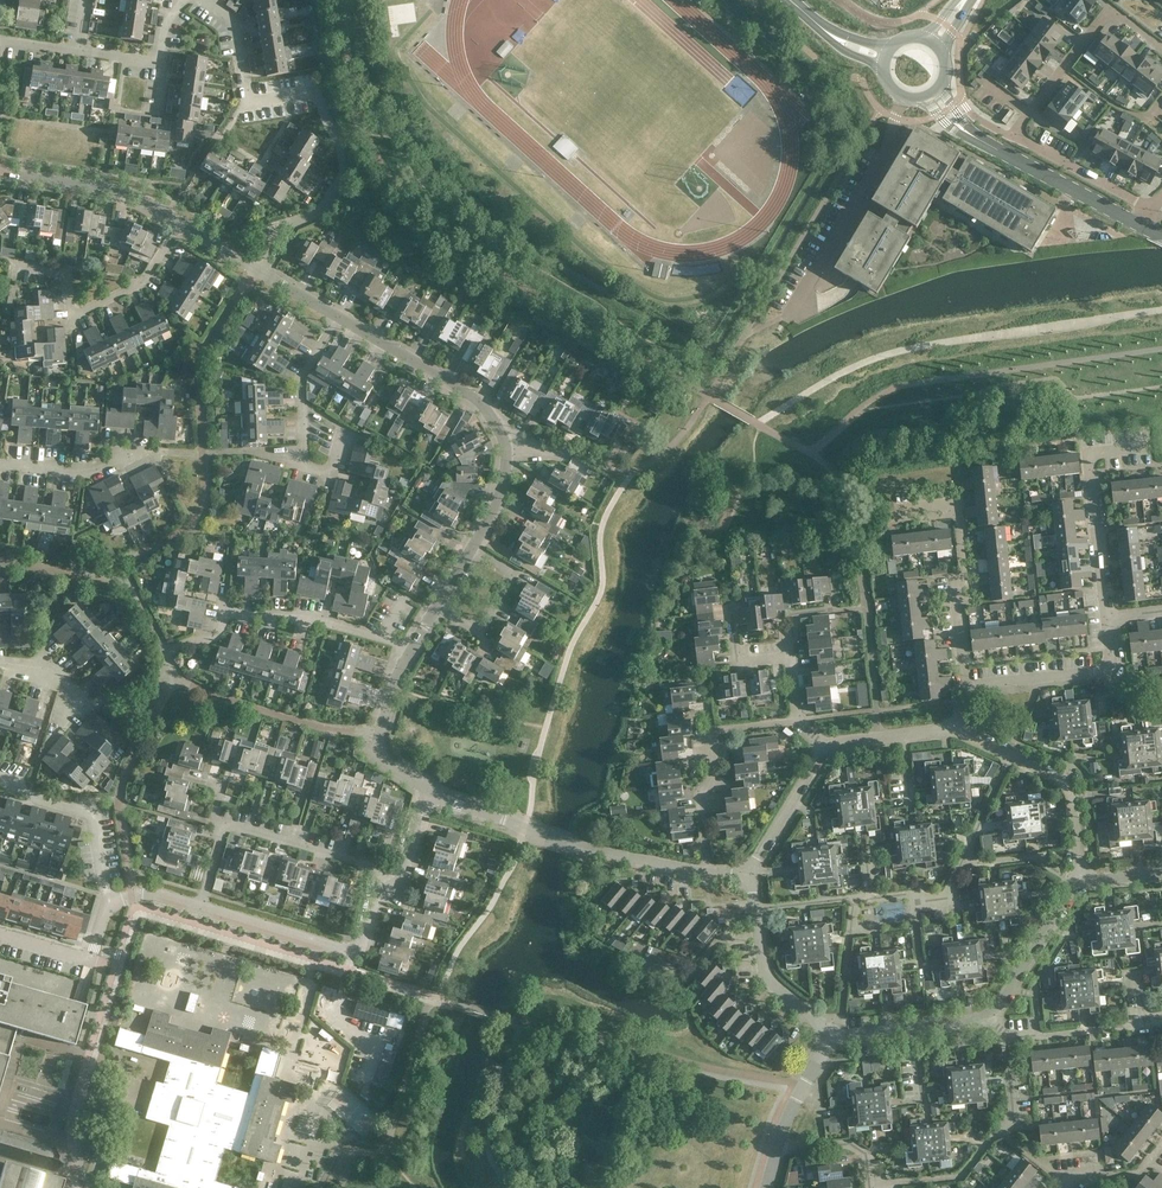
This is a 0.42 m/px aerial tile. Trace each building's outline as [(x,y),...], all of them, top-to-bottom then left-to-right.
[(146,3),(130,1),(130,0),(129,0),(126,0),(124,12),(144,15),(146,4),(146,3)] [(276,10),(274,0),(254,0),(253,1),(255,13),(276,10)] [(1051,10),(1063,19),(1068,14),(1079,23),(1088,12),(1072,0),(1059,0),(1051,10)] [(1088,12),(1096,1),(1095,0),(1072,0),(1088,12)] [(232,9),(235,5),(229,1),(226,5),(232,9)] [(18,2),(14,28),(35,31),(39,6),(18,2)] [(236,2),(235,5),(232,9),(236,12),(241,5),(236,2)] [(246,9),(243,7),(238,14),(241,15),(241,16),(246,15),(247,14),(246,9)] [(282,8),(276,10),(255,13),(255,14),(256,13),(258,26),(278,22),(284,21),(282,8)] [(124,12),(122,26),(142,28),(144,15),(124,12)] [(1044,17),(1031,35),(1041,43),(1046,37),(1056,45),(1065,34),(1044,17)] [(260,38),(280,35),(278,22),(258,26),(260,38)] [(142,28),(122,26),(120,39),(140,42),(142,28)] [(1096,38),(1086,51),(1091,54),(1091,55),(1109,69),(1118,58),(1112,53),(1121,42),(1109,33),(1102,42),(1096,38)] [(263,51),(282,48),(280,35),(260,38),(263,51)] [(1031,35),(1022,45),(1043,61),(1056,45),(1046,37),(1041,43),(1031,35)] [(1118,58),(1109,69),(1119,77),(1137,54),(1122,43),(1121,42),(1112,53),(1118,58)] [(1020,69),(1031,78),(1043,61),(1022,45),(1015,54),(1026,62),(1020,69)] [(289,47),(282,48),(263,51),(265,63),(288,60),(291,59),(289,47)] [(1002,72),(1022,88),(1031,78),(1020,69),(1026,62),(1015,54),(1002,72)] [(1137,54),(1119,77),(1129,85),(1138,73),(1145,78),(1153,67),(1137,54)] [(187,56),(185,68),(205,71),(207,59),(187,56)] [(290,73),(288,60),(265,63),(267,76),(290,73)] [(29,88),(42,90),(46,63),(40,62),(39,68),(32,67),(30,82),(23,81),(20,97),(27,98),(29,88)] [(46,63),(42,90),(55,92),(58,71),(51,70),(52,64),(46,63)] [(58,71),(55,92),(67,94),(71,67),(65,66),(64,72),(58,71)] [(71,67),(67,94),(80,95),(83,75),(76,74),(77,68),(71,67)] [(1129,85),(1134,88),(1132,91),(1146,101),(1149,98),(1148,97),(1161,80),(1161,74),(1153,67),(1145,78),(1138,73),(1129,85)] [(205,71),(185,68),(183,81),(203,84),(205,71)] [(83,75),(80,95),(93,97),(97,71),(91,70),(90,76),(83,75)] [(106,99),(104,110),(111,111),(114,94),(107,93),(109,79),(102,78),(103,71),(97,71),(93,97),(106,99)] [(981,71),(978,76),(982,79),(986,74),(981,71)] [(203,84),(183,81),(181,94),(201,97),(203,84)] [(1068,82),(1059,93),(1080,109),(1088,99),(1094,103),(1098,97),(1089,90),(1085,95),(1068,82)] [(174,93),(173,100),(180,102),(179,107),(199,110),(201,97),(181,94),(174,93)] [(1059,93),(1051,103),(1072,119),(1080,109),(1059,93)] [(1043,114),(1063,131),(1072,119),(1051,103),(1043,114)] [(177,120),(193,122),(193,123),(197,123),(199,110),(179,107),(177,120)] [(1002,121),(1007,125),(1015,113),(1011,110),(1002,121)] [(168,133),(169,133),(168,140),(173,141),(190,144),(193,123),(193,122),(177,120),(177,123),(170,122),(168,133)] [(286,129),(291,132),(294,125),(290,123),(286,129)] [(1089,124),(1085,129),(1089,133),(1093,128),(1089,124)] [(115,146),(128,148),(131,128),(118,126),(115,146)] [(1101,127),(1087,152),(1100,159),(1107,146),(1114,150),(1121,138),(1101,127)] [(128,148),(141,150),(143,130),(131,128),(128,148)] [(868,213),(835,269),(847,276),(848,277),(862,286),(863,286),(877,294),(911,238),(906,235),(912,226),(916,229),(937,193),(942,196),(940,199),(1031,253),(1035,247),(1057,210),(968,157),(965,162),(958,159),(961,155),(916,128),(905,146),(893,167),(872,202),(877,205),(871,214),(868,213)] [(1085,129),(1081,134),(1085,138),(1089,133),(1085,129)] [(141,150),(153,152),(156,131),(143,130),(141,150)] [(295,142),(312,152),(319,141),(302,130),(295,142)] [(168,140),(169,133),(168,133),(156,131),(153,152),(166,153),(168,140)] [(99,144),(106,145),(108,136),(100,135),(99,144)] [(276,145),(281,148),(285,141),(280,138),(276,145)] [(1107,146),(1100,159),(1118,169),(1132,144),(1121,138),(1114,150),(1107,146)] [(214,144),(221,148),(224,143),(217,139),(214,144)] [(291,155),(292,155),(305,163),(306,162),(312,152),(295,142),(288,153),(291,155)] [(1132,144),(1118,169),(1132,176),(1137,179),(1143,166),(1137,162),(1143,150),(1132,144)] [(277,154),(281,148),(276,145),(272,151),(277,154)] [(281,148),(277,154),(284,159),(284,157),(288,160),(285,166),(302,176),(309,165),(306,162),(305,163),(292,155),(291,155),(288,153),(288,152),(281,148)] [(230,154),(236,158),(239,153),(233,149),(230,154)] [(1137,179),(1150,186),(1161,163),(1161,160),(1143,150),(1137,162),(1143,166),(1137,179)] [(210,175),(221,158),(210,151),(199,168),(210,175)] [(239,153),(236,158),(243,162),(246,157),(239,153)] [(232,165),(221,158),(210,175),(221,182),(232,165)] [(273,167),(277,161),(273,158),(269,164),(273,167)] [(247,174),(242,171),(232,188),(243,195),(261,166),(255,163),(247,174)] [(242,171),(232,165),(221,182),(232,188),(242,171)] [(261,191),(264,185),(260,182),(267,171),(261,166),(243,195),(254,202),(261,191)] [(285,166),(278,177),(291,185),(295,187),(300,191),(307,179),(302,176),(285,166)] [(171,169),(170,177),(177,178),(178,173),(175,169),(171,169)] [(264,185),(261,191),(265,194),(279,203),(291,185),(278,177),(276,179),(270,175),(264,185)] [(193,189),(189,196),(195,199),(199,192),(193,189)] [(10,224),(7,220),(9,218),(20,219),(20,220),(21,213),(23,202),(15,201),(14,206),(6,205),(0,209),(0,231),(10,224)] [(21,213),(20,220),(20,219),(18,231),(26,232),(27,227),(39,229),(41,229),(43,211),(44,211),(44,208),(36,207),(37,204),(29,203),(28,214),(21,213)] [(74,232),(87,234),(88,234),(91,216),(92,216),(92,213),(84,212),(85,209),(77,208),(76,219),(68,218),(66,236),(74,237),(74,232)] [(43,211),(41,229),(39,229),(39,232),(54,234),(53,239),(61,240),(63,223),(56,222),(58,210),(50,209),(50,212),(44,211),(43,211)] [(91,216),(88,234),(87,234),(87,237),(102,239),(101,244),(109,245),(111,227),(104,226),(106,215),(98,214),(98,217),(92,216),(91,216)] [(117,246),(129,252),(131,247),(132,247),(140,231),(141,228),(134,225),(135,222),(128,219),(124,230),(122,229),(111,227),(109,245),(117,246)] [(337,230),(331,226),(328,232),(334,235),(337,230)] [(131,247),(129,252),(128,254),(149,263),(159,249),(156,247),(149,244),(154,234),(147,231),(146,233),(140,231),(132,247),(131,247)] [(319,260),(328,245),(322,241),(319,247),(307,240),(296,258),(301,261),(300,263),(307,268),(314,257),(319,260)] [(328,245),(319,260),(326,264),(319,275),(327,280),(329,277),(334,280),(336,278),(335,277),(344,262),(343,261),(332,255),(335,249),(338,244),(332,241),(329,245),(328,245)] [(358,280),(368,264),(376,250),(369,247),(361,260),(348,253),(343,261),(344,262),(335,277),(336,278),(340,280),(338,283),(346,287),(353,276),(358,280)] [(376,250),(368,264),(358,280),(365,283),(358,294),(366,299),(367,296),(371,299),(372,299),(381,284),(382,284),(387,276),(374,268),(382,254),(376,250)] [(26,251),(25,258),(34,260),(36,253),(26,251)] [(180,258),(176,264),(211,286),(219,274),(199,261),(194,267),(180,258)] [(655,262),(652,276),(659,278),(662,264),(655,262)] [(209,290),(211,286),(176,264),(173,270),(187,279),(183,285),(199,295),(204,287),(209,290)] [(659,278),(666,280),(669,266),(662,264),(659,278)] [(194,303),(199,295),(183,285),(179,292),(165,282),(161,288),(196,310),(199,306),(194,303)] [(381,284),(372,299),(371,299),(370,301),(376,305),(374,307),(382,312),(388,301),(394,304),(403,289),(396,285),(393,291),(382,284),(381,284)] [(4,285),(1,304),(12,306),(15,287),(4,285)] [(223,288),(221,291),(227,295),(230,289),(227,287),(223,288)] [(193,314),(196,310),(161,288),(157,294),(172,303),(168,310),(183,319),(188,311),(193,314)] [(403,289),(394,304),(400,308),(394,319),(401,323),(403,321),(409,324),(410,322),(409,321),(418,305),(417,305),(419,302),(421,299),(409,293),(403,289)] [(37,299),(52,298),(51,291),(37,292),(37,299)] [(15,322),(29,321),(39,320),(39,314),(38,307),(37,299),(37,292),(33,292),(35,307),(14,309),(15,322)] [(418,305),(409,321),(410,322),(414,324),(413,327),(420,331),(427,320),(433,323),(442,308),(435,304),(422,296),(421,299),(419,302),(417,305),(418,305)] [(481,297),(478,302),(484,305),(487,301),(481,297)] [(52,298),(37,299),(38,307),(53,305),(52,298)] [(147,302),(141,305),(159,342),(163,340),(161,335),(170,331),(162,314),(155,317),(147,302)] [(445,318),(452,306),(445,302),(442,308),(433,323),(439,327),(433,338),(440,343),(442,340),(447,343),(449,341),(448,340),(457,325),(456,324),(445,318)] [(38,307),(39,314),(53,312),(53,305),(38,307)] [(142,323),(136,326),(143,343),(152,339),(154,344),(159,342),(141,305),(135,308),(142,323)] [(264,322),(300,343),(304,337),(289,329),(293,322),(277,312),(272,321),(267,318),(264,322)] [(121,314),(115,317),(133,355),(137,352),(135,347),(143,343),(136,326),(129,330),(121,314)] [(126,351),(128,357),(133,355),(115,317),(109,320),(116,335),(109,339),(117,355),(126,351)] [(29,321),(15,322),(9,322),(10,335),(30,333),(29,321)] [(262,326),(267,329),(262,338),(278,347),(282,340),(297,349),(300,343),(264,322),(262,326)] [(457,325),(448,340),(449,341),(453,343),(452,346),(459,350),(466,339),(471,343),(477,333),(481,328),(474,323),(471,329),(458,322),(456,324),(457,325)] [(111,363),(119,359),(117,355),(109,339),(103,342),(95,326),(89,329),(107,367),(111,365),(111,363)] [(42,357),(43,367),(51,366),(51,364),(66,363),(63,328),(47,330),(48,344),(41,344),(42,357)] [(83,351),(93,371),(102,367),(102,369),(107,367),(89,329),(83,332),(90,348),(83,351)] [(17,347),(17,346),(31,345),(30,333),(10,335),(11,347),(17,347)] [(471,343),(468,348),(474,352),(468,363),(480,370),(481,367),(482,368),(489,356),(490,356),(493,351),(493,350),(480,343),(484,337),(477,333),(471,343)] [(262,338),(257,335),(250,347),(285,368),(289,362),(274,353),(278,347),(262,338)] [(509,350),(515,354),(519,347),(513,343),(509,350)] [(42,357),(41,344),(31,345),(17,346),(17,347),(18,359),(42,357)] [(314,366),(308,376),(324,385),(345,350),(339,346),(330,361),(324,357),(317,368),(314,366)] [(250,347),(242,359),(263,372),(267,365),(282,374),(285,368),(250,347)] [(345,350),(324,385),(328,388),(331,383),(339,388),(349,372),(342,368),(351,353),(345,350)] [(566,350),(561,357),(566,360),(570,353),(566,350)] [(478,373),(479,374),(477,376),(490,384),(496,373),(502,376),(511,361),(505,357),(504,358),(493,351),(490,356),(489,356),(482,368),(481,367),(480,370),(478,373)] [(573,354),(569,361),(573,363),(578,356),(573,354)] [(349,372),(339,388),(347,393),(344,398),(349,400),(370,364),(364,361),(355,376),(349,372)] [(599,365),(593,361),(589,368),(595,372),(599,365)] [(370,364),(349,400),(353,403),(356,398),(364,403),(374,387),(367,383),(376,368),(370,364)] [(216,369),(213,375),(219,378),(222,372),(216,369)] [(516,378),(519,373),(512,369),(503,385),(509,388),(504,398),(510,402),(512,399),(517,402),(518,403),(526,389),(527,390),(529,386),(529,385),(516,378)] [(619,374),(614,370),(611,375),(617,379),(619,374)] [(243,401),(283,399),(283,392),(266,393),(265,385),(257,385),(257,381),(247,379),(248,385),(244,386),(244,400),(243,400),(243,401)] [(106,409),(106,412),(113,412),(120,413),(127,413),(134,414),(135,404),(136,390),(136,384),(130,383),(130,389),(123,389),(121,410),(106,409)] [(136,390),(135,404),(147,405),(149,385),(136,384),(136,390)] [(159,406),(160,392),(161,392),(161,386),(149,385),(147,405),(159,406)] [(382,385),(377,393),(381,396),(386,387),(382,385)] [(400,386),(389,404),(386,408),(399,416),(396,421),(402,425),(405,419),(414,404),(409,401),(414,391),(408,387),(406,390),(400,386)] [(514,407),(515,407),(513,410),(526,417),(532,408),(538,411),(541,407),(547,396),(540,392),(540,393),(529,386),(527,390),(526,389),(518,403),(517,402),(514,407)] [(549,391),(547,396),(541,407),(547,410),(541,420),(547,424),(553,427),(555,425),(556,425),(558,421),(558,420),(561,415),(566,407),(569,402),(556,394),(555,395),(549,391)] [(159,406),(158,416),(172,417),(174,392),(161,392),(160,392),(159,406)] [(415,419),(426,425),(427,426),(436,411),(437,411),(438,409),(431,404),(433,402),(426,398),(427,397),(421,393),(414,404),(405,419),(412,423),(415,419)] [(566,407),(561,415),(558,420),(558,421),(563,424),(562,426),(568,430),(574,420),(581,424),(583,420),(586,415),(589,409),(589,408),(583,405),(584,404),(572,396),(569,402),(566,407)] [(658,396),(654,402),(661,406),(665,400),(658,396)] [(242,415),(248,414),(267,414),(266,406),(283,405),(283,399),(243,401),(242,401),(242,415)] [(24,444),(27,402),(27,401),(12,400),(11,419),(10,425),(18,426),(17,443),(24,444)] [(24,444),(30,444),(32,427),(39,428),(41,409),(31,409),(32,403),(27,402),(24,444)] [(41,409),(39,428),(47,428),(46,445),(52,446),(56,405),(51,404),(41,403),(41,409)] [(586,415),(583,420),(589,423),(583,433),(590,437),(591,434),(598,438),(601,434),(600,433),(608,420),(607,419),(611,413),(601,406),(597,407),(592,404),(589,409),(586,415)] [(52,446),(59,447),(60,429),(68,430),(69,412),(60,411),(61,405),(56,405),(52,446)] [(70,406),(69,412),(68,430),(76,431),(74,448),(81,448),(84,407),(70,406)] [(99,408),(84,407),(81,448),(88,449),(89,432),(97,432),(99,408)] [(427,426),(426,425),(424,428),(437,436),(435,440),(441,444),(450,429),(444,425),(450,415),(443,412),(442,414),(437,411),(436,411),(427,426)] [(611,413),(607,419),(608,420),(600,433),(601,434),(606,437),(605,439),(611,443),(617,433),(626,439),(635,423),(614,411),(612,413),(611,413)] [(106,412),(105,427),(112,427),(113,412),(106,412)] [(113,412),(112,427),(118,428),(120,413),(113,412)] [(120,413),(118,428),(126,428),(127,413),(120,413)] [(126,428),(133,429),(134,414),(127,413),(126,428)] [(284,427),(284,420),(267,421),(267,414),(248,414),(242,415),(243,429),(284,427)] [(158,416),(158,423),(144,422),(143,438),(175,440),(176,417),(172,417),(158,416)] [(366,421),(361,418),(358,425),(362,427),(366,421)] [(469,423),(462,419),(453,434),(459,438),(461,440),(456,443),(463,455),(463,456),(474,450),(482,446),(478,439),(481,438),(477,431),(472,434),(467,425),(469,423)] [(243,429),(244,447),(261,446),(261,443),(268,443),(267,435),(285,434),(284,427),(243,429)] [(638,436),(634,433),(630,438),(635,441),(638,436)] [(368,448),(355,444),(354,451),(366,455),(368,448)] [(365,462),(363,469),(361,476),(372,479),(386,482),(389,469),(369,464),(373,449),(368,448),(366,455),(365,462)] [(458,468),(457,475),(455,475),(454,477),(452,478),(452,480),(452,482),(457,482),(470,483),(478,483),(478,475),(481,475),(481,468),(475,468),(475,458),(478,456),(474,450),(463,456),(463,455),(454,460),(456,465),(461,463),(463,465),(463,468),(458,468)] [(354,451),(352,458),(365,462),(366,455),(354,451)] [(1080,473),(1078,453),(1063,455),(1066,475),(1080,473)] [(1051,476),(1066,475),(1063,455),(1049,457),(1051,476)] [(1049,457),(1035,458),(1037,478),(1051,476),(1049,457)] [(365,462),(352,458),(350,465),(363,469),(365,462)] [(1037,478),(1035,458),(1020,460),(1022,479),(1037,478)] [(246,482),(246,483),(250,484),(263,487),(265,481),(266,474),(270,475),(274,476),(276,467),(251,460),(246,482)] [(226,478),(234,473),(228,464),(220,469),(226,478)] [(350,465),(348,472),(361,476),(363,469),(350,465)] [(154,481),(161,478),(155,466),(148,469),(154,481)] [(999,481),(997,466),(972,469),(973,478),(962,479),(963,485),(993,481),(999,481)] [(276,467),(274,476),(273,479),(279,481),(282,468),(276,467)] [(549,474),(546,480),(561,489),(561,490),(566,493),(572,496),(579,484),(578,483),(582,476),(567,467),(563,474),(553,468),(549,474)] [(590,467),(587,472),(595,477),(598,471),(590,467)] [(142,472),(148,485),(154,481),(148,469),(142,472)] [(142,488),(147,485),(148,485),(142,472),(135,475),(142,488)] [(124,490),(122,486),(116,475),(88,489),(98,510),(102,508),(114,502),(111,496),(124,490)] [(129,478),(136,491),(142,488),(135,475),(129,478)] [(142,488),(136,491),(140,501),(147,513),(158,507),(152,494),(160,490),(157,485),(163,482),(161,478),(154,481),(148,485),(147,485),(142,488)] [(297,481),(290,479),(286,494),(293,495),(297,481)] [(337,479),(335,486),(344,488),(347,489),(349,483),(337,479)] [(386,482),(372,479),(369,490),(388,496),(391,483),(386,482)] [(1157,498),(1154,479),(1140,480),(1142,500),(1157,498)] [(407,488),(409,482),(401,480),(400,485),(407,488)] [(561,489),(546,480),(542,486),(532,480),(528,487),(531,489),(527,495),(534,500),(537,501),(537,500),(546,505),(546,504),(553,493),(557,496),(558,495),(569,501),(572,496),(566,493),(561,490),(561,489)] [(1128,501),(1142,500),(1140,480),(1126,482),(1128,501)] [(304,483),(297,481),(293,495),(300,497),(304,483)] [(995,495),(993,481),(963,485),(964,490),(974,489),(975,498),(995,495)] [(248,492),(245,504),(238,502),(236,512),(255,517),(260,497),(263,487),(250,484),(246,483),(246,482),(243,482),(241,490),(248,492)] [(443,482),(433,499),(439,502),(438,503),(441,504),(442,503),(457,512),(460,513),(467,502),(461,499),(467,490),(470,490),(470,483),(457,482),(452,482),(443,482)] [(1114,503),(1128,501),(1126,482),(1112,484),(1114,503)] [(3,519),(12,521),(15,502),(7,501),(10,484),(3,483),(0,503),(0,525),(2,525),(3,519)] [(304,483),(300,497),(307,499),(311,485),(304,483)] [(311,485),(307,499),(314,501),(318,486),(311,485)] [(12,521),(21,522),(20,528),(25,529),(31,488),(25,486),(22,504),(15,502),(12,521)] [(344,488),(335,486),(328,510),(351,516),(352,512),(355,499),(349,497),(342,495),(343,492),(344,488)] [(1075,497),(1074,486),(1066,487),(1067,492),(1067,498),(1075,497)] [(39,531),(40,525),(43,507),(36,506),(38,489),(31,488),(25,529),(39,531)] [(369,490),(365,502),(379,506),(385,508),(388,496),(369,490)] [(43,507),(40,525),(39,531),(54,533),(60,492),(53,491),(51,508),(43,507)] [(72,511),(64,510),(67,493),(60,492),(54,533),(68,535),(72,511)] [(286,494),(284,503),(280,517),(281,517),(293,520),(300,522),(305,502),(313,504),(314,501),(307,499),(300,497),(293,495),(286,494)] [(966,508),(966,513),(997,510),(995,495),(975,498),(977,506),(966,508)] [(272,500),(260,497),(255,517),(267,520),(272,500)] [(365,502),(355,499),(352,512),(376,519),(379,506),(365,502)] [(284,503),(272,500),(267,520),(279,523),(281,517),(280,517),(284,503)] [(537,501),(534,500),(527,511),(537,517),(533,523),(538,526),(556,536),(561,529),(556,526),(563,515),(555,511),(556,510),(546,504),(546,505),(537,500),(537,501)] [(140,501),(129,506),(138,524),(149,519),(147,513),(146,512),(140,501)] [(1073,510),(1072,501),(1052,503),(1054,518),(1085,515),(1084,509),(1073,510)] [(98,510),(92,513),(94,518),(104,513),(113,529),(112,530),(111,534),(110,533),(110,534),(111,534),(113,534),(114,534),(115,534),(116,534),(118,534),(119,534),(120,534),(121,533),(122,533),(125,532),(126,531),(126,530),(127,529),(124,524),(125,524),(118,511),(119,511),(114,502),(102,508),(98,510)] [(441,504),(434,516),(427,511),(424,511),(421,517),(441,529),(445,522),(454,528),(458,522),(456,520),(460,513),(457,512),(442,503),(441,504)] [(129,506),(119,511),(118,511),(125,524),(127,529),(138,524),(129,506)] [(979,526),(998,524),(997,510),(966,513),(967,519),(978,517),(979,526)] [(82,514),(81,522),(91,518),(88,513),(82,514)] [(1085,520),(1085,515),(1054,518),(1056,532),(1075,530),(1074,522),(1085,520)] [(175,518),(174,521),(176,525),(182,522),(179,516),(175,518)] [(419,530),(413,541),(412,543),(427,552),(430,554),(434,547),(436,548),(440,542),(430,536),(434,530),(419,521),(415,527),(419,530)] [(379,525),(374,534),(380,537),(384,529),(379,525)] [(534,532),(525,526),(521,533),(523,534),(519,541),(524,544),(524,543),(538,551),(543,553),(543,554),(550,541),(552,537),(556,539),(557,537),(556,536),(538,526),(534,532)] [(985,529),(987,544),(1006,542),(1004,527),(985,529)] [(1117,530),(1119,545),(1138,543),(1137,528),(1117,530)] [(950,530),(935,532),(937,551),(952,549),(950,530)] [(1076,539),(1075,530),(1056,532),(1057,546),(1088,543),(1087,537),(1076,539)] [(921,533),(923,552),(937,551),(935,532),(921,533)] [(921,533),(907,535),(909,554),(923,552),(921,533)] [(909,554),(907,535),(892,536),(894,556),(909,554)] [(393,547),(388,554),(398,559),(409,566),(410,565),(413,559),(423,565),(427,559),(424,557),(427,552),(412,543),(413,541),(410,540),(402,552),(393,547)] [(1006,542),(987,544),(988,558),(1007,556),(1006,542)] [(48,552),(49,545),(38,543),(37,550),(48,552)] [(518,547),(514,554),(524,560),(520,566),(536,575),(540,568),(535,566),(543,553),(538,551),(524,543),(524,544),(521,549),(518,547)] [(1057,546),(1059,561),(1079,558),(1078,550),(1088,549),(1088,543),(1057,546)] [(1120,559),(1140,557),(1138,543),(1119,545),(1120,559)] [(104,551),(108,558),(114,555),(110,548),(104,551)] [(268,559),(268,560),(267,578),(275,578),(274,595),(280,596),(283,550),(280,549),(280,554),(268,553),(268,559)] [(288,550),(283,550),(280,596),(287,596),(288,579),(296,580),(298,555),(288,554),(288,550)] [(174,552),(170,569),(173,570),(173,571),(187,573),(197,575),(199,562),(186,559),(187,554),(174,552)] [(245,594),(252,594),(254,553),(249,552),(249,558),(239,558),(238,576),(246,576),(245,594)] [(259,553),(254,553),(252,594),(258,594),(259,577),(267,578),(268,560),(268,559),(259,559),(259,553)] [(740,553),(730,554),(732,568),(735,567),(735,573),(740,572),(740,566),(742,566),(740,553)] [(335,556),(333,561),(330,575),(331,575),(342,578),(347,558),(335,556)] [(1009,570),(1007,556),(988,558),(990,572),(1009,570)] [(1142,571),(1140,557),(1120,559),(1122,573),(1142,571)] [(200,558),(199,562),(197,575),(204,576),(211,578),(210,581),(209,585),(218,587),(223,562),(200,558)] [(309,577),(301,575),(300,580),(307,582),(314,583),(321,585),(328,587),(331,575),(330,575),(333,561),(321,558),(318,568),(311,567),(309,577)] [(359,561),(347,558),(342,578),(354,581),(357,567),(358,567),(359,561)] [(1090,566),(1080,567),(1079,558),(1059,561),(1061,575),(1091,571),(1090,566)] [(409,566),(398,559),(395,566),(399,568),(392,581),(410,591),(414,585),(416,587),(420,580),(410,574),(414,568),(410,565),(409,566)] [(574,572),(581,576),(585,571),(578,566),(574,572)] [(354,581),(352,591),(365,594),(370,570),(358,567),(357,567),(354,581)] [(173,570),(170,569),(167,569),(165,582),(185,585),(187,573),(173,571),(173,570)] [(1009,570),(990,572),(991,586),(1010,584),(1009,570)] [(1091,577),(1091,571),(1061,575),(1062,590),(1082,588),(1081,578),(1091,577)] [(1143,585),(1142,571),(1122,573),(1124,587),(1143,585)] [(569,580),(576,583),(580,577),(573,573),(569,580)] [(829,577),(805,580),(808,604),(823,602),(822,594),(831,593),(829,577)] [(300,580),(297,593),(304,595),(307,582),(300,580)] [(808,604),(805,580),(781,583),(783,594),(784,594),(784,599),(792,598),(793,605),(808,604)] [(717,588),(716,588),(715,581),(694,583),(694,591),(697,615),(713,613),(712,605),(719,604),(717,588)] [(919,590),(918,581),(898,583),(899,598),(929,595),(928,589),(919,590)] [(163,594),(168,595),(168,594),(183,597),(185,585),(165,582),(163,594)] [(307,582),(304,595),(311,596),(314,583),(307,582)] [(521,589),(524,590),(520,597),(522,599),(524,597),(539,606),(546,595),(550,598),(554,591),(539,582),(535,588),(525,582),(521,589)] [(321,585),(314,583),(311,596),(318,598),(321,585)] [(1012,599),(1010,584),(991,586),(993,601),(1012,599)] [(206,585),(204,591),(217,593),(218,587),(209,585),(206,585)] [(321,585),(318,598),(325,600),(328,587),(321,585)] [(1125,602),(1145,600),(1143,585),(1124,587),(1125,602)] [(345,604),(341,603),(339,612),(364,618),(369,595),(365,594),(352,591),(350,597),(348,605),(345,604)] [(10,594),(10,599),(10,614),(11,624),(24,623),(23,607),(27,607),(26,593),(10,594)] [(10,594),(0,594),(0,614),(10,614),(10,599),(10,594)] [(168,594),(168,595),(166,607),(187,611),(184,626),(187,627),(189,620),(190,613),(191,606),(193,599),(183,597),(168,594)] [(769,596),(760,597),(763,620),(777,618),(777,611),(786,610),(784,599),(784,594),(783,594),(769,596)] [(899,598),(901,612),(921,610),(920,601),(929,600),(929,595),(899,598)] [(524,597),(522,599),(519,604),(517,602),(513,609),(523,615),(519,621),(535,630),(538,623),(534,621),(542,608),(539,606),(524,597)] [(742,609),(737,609),(739,625),(747,624),(748,631),(764,629),(763,620),(760,597),(759,597),(759,598),(747,599),(741,599),(742,609)] [(341,600),(335,598),(332,610),(339,612),(341,603),(341,600)] [(207,601),(193,599),(191,606),(205,609),(207,601)] [(66,623),(53,634),(58,639),(89,612),(86,608),(81,612),(75,605),(61,617),(66,623)] [(205,609),(191,606),(190,613),(204,615),(205,609)] [(901,612),(902,626),(932,623),(931,617),(922,618),(921,610),(901,612)] [(92,616),(89,612),(58,639),(62,645),(75,633),(80,639),(94,627),(88,620),(92,616)] [(204,615),(190,613),(189,620),(203,623),(204,615)] [(713,613),(697,615),(700,638),(700,639),(718,637),(723,636),(721,621),(714,621),(713,613)] [(829,615),(813,617),(814,625),(807,626),(808,641),(832,638),(829,615)] [(1087,634),(1085,615),(1070,616),(1072,636),(1087,634)] [(1058,638),(1072,636),(1070,616),(1056,618),(1058,638)] [(123,622),(128,627),(133,623),(128,617),(126,619),(123,622)] [(1058,638),(1056,618),(1042,620),(1042,623),(1044,639),(1058,638)] [(189,620),(187,627),(202,630),(203,623),(189,620)] [(519,647),(520,645),(526,634),(531,636),(538,641),(542,635),(534,630),(535,630),(519,621),(516,627),(506,621),(502,627),(505,629),(501,636),(503,638),(519,647)] [(1148,621),(1143,622),(1146,652),(1161,651),(1158,631),(1150,632),(1148,621)] [(1137,622),(1139,633),(1129,634),(1131,654),(1146,652),(1143,622),(1137,622)] [(11,638),(7,638),(3,638),(4,647),(29,646),(29,623),(24,623),(11,624),(11,631),(11,638)] [(923,629),(933,628),(932,623),(902,626),(904,640),(924,638),(923,629)] [(1045,643),(1044,639),(1042,623),(1028,625),(1030,644),(1045,643)] [(1016,646),(1030,644),(1028,625),(1014,626),(1016,646)] [(1014,626),(1000,628),(1002,648),(1016,646),(1014,626)] [(94,627),(80,639),(85,645),(72,656),(76,661),(108,634),(104,630),(100,634),(94,627)] [(1002,648),(1000,628),(986,630),(988,649),(1002,648)] [(973,651),(988,649),(986,630),(971,631),(973,651)] [(218,656),(214,655),(209,669),(228,675),(240,635),(233,633),(228,650),(221,647),(218,656)] [(108,634),(76,661),(81,666),(94,655),(99,661),(117,645),(111,637),(108,634)] [(240,635),(228,675),(232,676),(234,671),(243,673),(248,656),(241,653),(246,637),(240,635)] [(455,637),(449,647),(440,642),(431,657),(438,661),(441,657),(454,665),(463,649),(465,650),(466,648),(460,644),(461,641),(455,637)] [(700,639),(700,638),(695,639),(699,670),(710,668),(709,662),(713,661),(712,652),(720,651),(718,637),(700,639)] [(519,647),(503,638),(500,643),(498,641),(494,648),(503,653),(500,659),(500,660),(512,667),(522,673),(526,666),(520,662),(527,650),(522,647),(522,646),(520,645),(519,647)] [(832,638),(808,641),(810,657),(817,656),(818,664),(835,662),(832,638)] [(250,682),(255,683),(267,643),(261,641),(256,658),(248,656),(243,673),(252,676),(250,682)] [(335,649),(334,654),(374,666),(376,659),(359,654),(362,647),(344,642),(341,651),(335,649)] [(935,650),(934,642),(915,644),(916,658),(946,655),(946,649),(935,650)] [(269,662),(274,645),(267,643),(255,683),(260,684),(262,679),(271,681),(276,664),(269,662)] [(117,645),(99,661),(104,666),(91,678),(95,683),(127,655),(123,652),(117,645)] [(463,649),(454,665),(452,667),(465,675),(463,679),(470,683),(477,671),(479,668),(478,668),(472,664),(478,655),(472,651),(470,653),(465,650),(463,649)] [(283,666),(276,664),(271,681),(280,684),(278,690),(283,691),(295,652),(288,650),(283,666)] [(295,652),(283,691),(288,693),(289,687),(303,691),(309,674),(296,670),(301,653),(295,652)] [(338,660),(336,669),(353,675),(355,667),(372,672),(374,666),(334,654),(333,659),(338,660)] [(127,655),(95,683),(100,688),(113,676),(118,682),(127,674),(129,677),(139,669),(130,659),(127,655)] [(916,658),(918,672),(938,670),(937,661),(947,660),(946,655),(916,658)] [(484,658),(478,668),(479,668),(477,671),(497,683),(504,671),(509,673),(512,667),(500,660),(500,659),(497,658),(494,664),(484,658)] [(835,662),(818,664),(819,672),(812,673),(814,688),(831,686),(831,687),(838,686),(838,685),(839,685),(841,684),(843,682),(844,679),(843,675),(842,673),(840,671),(838,671),(836,671),(835,662)] [(353,675),(336,669),(333,678),(327,677),(326,682),(365,693),(367,687),(351,682),(353,675)] [(949,677),(939,679),(938,670),(918,672),(920,686),(950,683),(949,677)] [(755,680),(747,681),(749,697),(772,694),(769,671),(754,673),(755,680)] [(717,701),(745,698),(749,697),(747,681),(738,682),(737,675),(722,677),(723,688),(716,689),(717,701)] [(365,693),(326,682),(324,686),(330,688),(327,697),(329,698),(327,705),(341,709),(344,702),(345,703),(347,695),(364,700),(365,693)] [(696,702),(694,687),(694,682),(671,684),(672,690),(674,713),(684,712),(684,713),(688,713),(691,712),(689,703),(696,702)] [(857,684),(858,692),(867,691),(866,683),(857,684)] [(950,688),(950,683),(920,686),(921,700),(941,698),(940,689),(950,688)] [(831,686),(814,688),(807,689),(808,704),(815,703),(816,712),(833,710),(833,706),(831,687),(831,686)] [(881,691),(882,701),(892,700),(890,690),(881,691)] [(1047,690),(1042,690),(1040,693),(1040,696),(1043,699),(1048,698),(1050,695),(1049,692),(1047,690)] [(5,691),(0,709),(0,727),(9,730),(14,712),(7,710),(12,693),(5,691)] [(1074,703),(1071,703),(1073,721),(1091,719),(1090,711),(1097,711),(1096,694),(1086,695),(1086,701),(1074,703)] [(1073,721),(1071,703),(1063,704),(1062,697),(1052,698),(1055,723),(1073,721)] [(16,738),(21,739),(33,700),(26,698),(21,714),(14,712),(9,730),(18,732),(16,738)] [(21,739),(26,741),(27,735),(37,738),(42,720),(34,718),(39,702),(33,700),(21,739)] [(1115,700),(1108,707),(1112,712),(1120,704),(1115,700)] [(119,708),(112,702),(107,708),(114,714),(119,708)] [(1120,718),(1125,712),(1121,708),(1116,715),(1120,718)] [(103,719),(93,711),(89,717),(98,725),(103,719)] [(674,713),(667,714),(670,738),(684,736),(693,735),(691,720),(688,721),(685,721),(684,713),(684,712),(674,713)] [(89,717),(84,723),(94,730),(98,725),(89,717)] [(94,730),(89,736),(84,741),(94,749),(105,759),(105,758),(114,748),(97,735),(107,723),(103,719),(98,725),(94,730)] [(1092,722),(1091,719),(1073,721),(1075,739),(1083,738),(1084,745),(1094,744),(1093,737),(1097,736),(1095,722),(1092,722)] [(1073,721),(1055,723),(1056,731),(1049,732),(1050,742),(1075,739),(1073,721)] [(84,723),(80,728),(89,736),(94,730),(84,723)] [(1132,726),(1121,727),(1124,752),(1143,750),(1140,732),(1132,733),(1132,726)] [(782,731),(791,738),(794,733),(793,732),(787,727),(786,727),(785,728),(782,731)] [(80,728),(75,733),(84,741),(89,736),(80,728)] [(1140,732),(1143,750),(1161,747),(1160,739),(1161,739),(1161,729),(1140,732)] [(222,732),(214,730),(209,747),(216,749),(212,762),(221,764),(222,761),(228,763),(229,757),(233,743),(220,739),(222,732)] [(1025,731),(1023,739),(1032,741),(1033,733),(1025,731)] [(71,743),(62,735),(57,741),(65,748),(66,749),(71,743)] [(276,749),(271,766),(278,768),(274,780),(287,784),(293,764),(295,765),(296,762),(295,761),(297,754),(284,750),(288,738),(280,736),(278,742),(276,749)] [(684,736),(670,738),(661,739),(664,762),(672,761),(673,762),(680,761),(678,752),(685,751),(684,736)] [(779,749),(778,737),(750,740),(751,749),(744,749),(746,765),(766,762),(766,763),(769,762),(768,750),(779,749)] [(328,746),(332,747),(337,744),(338,740),(330,738),(328,746)] [(233,743),(229,757),(236,759),(232,771),(241,773),(242,770),(248,772),(254,753),(252,752),(239,748),(241,742),(234,740),(233,743)] [(57,741),(41,760),(59,775),(62,772),(71,761),(66,757),(61,753),(63,750),(65,748),(57,741)] [(253,749),(252,752),(254,753),(248,772),(261,776),(265,764),(271,766),(276,749),(270,747),(270,746),(256,742),(254,749),(253,749)] [(71,743),(66,749),(70,752),(75,746),(71,743)] [(174,762),(172,769),(172,770),(184,773),(189,775),(191,768),(202,771),(204,764),(201,763),(203,756),(197,754),(199,747),(185,743),(183,750),(179,764),(174,762)] [(1161,747),(1143,750),(1145,768),(1153,767),(1153,774),(1161,773),(1161,751),(1161,747)] [(105,759),(94,749),(86,759),(102,772),(110,762),(105,758),(105,759)] [(318,758),(320,752),(313,750),(311,756),(318,758)] [(1143,750),(1124,752),(1125,760),(1118,761),(1120,776),(1141,774),(1141,768),(1145,768),(1143,750)] [(922,752),(923,760),(932,759),(931,751),(922,752)] [(86,759),(78,768),(90,777),(89,777),(94,781),(102,772),(86,759)] [(166,768),(167,768),(169,761),(162,759),(160,766),(166,768)] [(882,773),(889,773),(887,759),(880,760),(882,773)] [(963,759),(964,764),(948,766),(949,785),(970,783),(969,775),(975,775),(973,759),(963,759)] [(71,761),(62,772),(81,787),(89,777),(90,777),(78,768),(71,761)] [(656,763),(657,771),(652,772),(650,775),(652,787),(659,786),(659,787),(682,784),(681,769),(674,770),(673,762),(672,761),(664,762),(656,763)] [(948,766),(941,767),(940,761),(924,762),(925,774),(926,774),(926,772),(930,772),(931,786),(949,785),(948,766)] [(308,768),(295,765),(293,764),(287,784),(288,784),(288,787),(301,791),(305,779),(312,781),(317,764),(309,762),(308,768)] [(766,762),(746,765),(735,766),(737,781),(744,780),(745,788),(749,788),(749,789),(761,787),(760,774),(765,773),(767,771),(766,763),(766,762)] [(993,762),(990,768),(997,771),(1000,765),(993,762)] [(1090,763),(1091,773),(1099,772),(1098,762),(1090,763)] [(172,769),(167,768),(165,775),(170,777),(166,791),(169,792),(169,790),(186,795),(188,789),(191,790),(193,783),(182,780),(184,773),(172,770),(172,769)] [(320,771),(315,788),(322,790),(318,803),(333,807),(334,804),(335,801),(340,784),(338,783),(325,780),(327,773),(320,771)] [(340,784),(335,801),(334,804),(347,808),(350,796),(357,798),(360,787),(361,787),(364,774),(358,772),(356,773),(355,778),(341,774),(339,781),(338,783),(340,784)] [(1025,780),(1018,781),(1019,793),(1027,792),(1025,780)] [(856,808),(874,806),(873,798),(880,797),(878,781),(868,782),(869,788),(854,790),(856,808)] [(972,802),(970,783),(949,785),(951,804),(960,803),(961,809),(971,808),(970,802),(972,802)] [(682,784),(659,787),(662,811),(669,810),(678,809),(678,808),(677,800),(684,799),(682,784)] [(856,808),(854,790),(846,791),(845,784),(829,786),(830,796),(837,795),(838,810),(856,808)] [(931,786),(932,795),(926,795),(927,805),(933,805),(933,806),(951,804),(949,785),(931,786)] [(360,787),(357,798),(355,804),(362,806),(358,818),(367,821),(368,818),(372,819),(377,802),(379,803),(380,800),(366,796),(368,789),(361,787),(360,787)] [(1122,794),(1121,787),(1109,788),(1110,795),(1122,794)] [(745,788),(732,790),(733,799),(726,800),(728,815),(742,813),(742,814),(752,813),(749,789),(749,788),(745,788)] [(160,803),(158,811),(175,816),(177,809),(188,812),(192,798),(189,797),(189,796),(186,795),(169,790),(169,792),(165,804),(160,803)] [(131,793),(129,801),(136,803),(138,795),(131,793)] [(1027,820),(1025,802),(1017,803),(1016,796),(1006,797),(1009,822),(1027,820)] [(1109,805),(1108,805),(1108,808),(1109,808),(1110,811),(1111,813),(1114,813),(1115,824),(1133,822),(1131,804),(1123,805),(1122,798),(1112,799),(1109,799),(1109,802),(1109,805)] [(3,838),(12,810),(10,810),(13,800),(7,799),(3,811),(0,810),(0,837),(3,838)] [(1027,820),(1045,818),(1044,810),(1051,809),(1050,799),(1025,802),(1027,820)] [(12,810),(3,838),(16,842),(23,816),(18,815),(22,803),(16,801),(13,811),(12,810)] [(377,802),(372,819),(371,822),(378,824),(377,827),(385,830),(389,817),(399,820),(404,803),(396,801),(395,807),(379,803),(377,802)] [(768,807),(773,810),(777,804),(772,801),(768,807)] [(1156,801),(1131,804),(1133,822),(1151,820),(1150,812),(1157,811),(1156,801)] [(28,818),(23,816),(16,842),(28,845),(36,817),(35,817),(37,808),(31,806),(28,818)] [(612,815),(620,814),(619,806),(611,807),(612,815)] [(876,817),(874,806),(856,808),(859,826),(867,825),(867,832),(882,830),(880,816),(876,817)] [(685,807),(678,808),(678,809),(669,810),(672,834),(673,834),(674,841),(695,838),(694,831),(695,831),(694,815),(686,816),(685,807)] [(36,817),(28,845),(40,849),(48,824),(43,822),(46,810),(40,808),(37,818),(36,817)] [(856,808),(838,810),(839,818),(832,819),(834,829),(833,829),(834,834),(845,832),(845,828),(859,826),(856,808)] [(887,809),(888,817),(895,816),(894,808),(887,809)] [(52,825),(48,824),(40,849),(52,852),(60,825),(59,824),(62,815),(56,813),(52,825)] [(742,813),(728,815),(718,816),(720,831),(727,830),(728,839),(745,837),(742,814),(742,813)] [(60,825),(52,852),(65,856),(71,837),(72,831),(67,830),(71,818),(65,816),(62,825),(60,825)] [(187,823),(169,818),(163,839),(168,841),(168,842),(171,843),(191,849),(192,847),(189,846),(190,840),(193,841),(195,834),(184,831),(187,823)] [(803,827),(811,826),(810,818),(802,819),(803,827)] [(1045,818),(1027,820),(1029,838),(1037,837),(1038,844),(1048,843),(1045,818)] [(1027,820),(1009,822),(1010,830),(1003,831),(1005,845),(1019,844),(1018,839),(1029,838),(1027,820)] [(1151,820),(1133,822),(1135,840),(1143,839),(1144,846),(1158,844),(1157,830),(1152,831),(1151,820)] [(916,845),(914,827),(906,828),(905,821),(895,822),(898,847),(916,845)] [(1099,831),(1107,830),(1106,821),(1098,823),(1099,831)] [(1133,822),(1115,824),(1116,832),(1109,832),(1111,848),(1120,847),(1120,841),(1135,840),(1133,822)] [(916,845),(934,843),(933,835),(940,834),(939,824),(914,827),(916,845)] [(617,834),(619,826),(612,825),(611,833),(617,834)] [(449,829),(446,839),(436,836),(433,843),(436,844),(434,852),(437,853),(457,859),(457,858),(460,858),(464,842),(465,843),(468,835),(449,829)] [(836,856),(843,855),(841,841),(827,843),(827,846),(817,848),(819,866),(837,864),(836,856)] [(819,866),(817,848),(809,849),(808,842),(792,844),(793,853),(799,853),(801,868),(819,866)] [(191,849),(171,843),(166,858),(161,857),(159,864),(176,869),(179,859),(190,863),(192,855),(189,855),(191,849)] [(934,843),(916,845),(918,863),(926,862),(927,869),(937,868),(934,844),(934,843)] [(749,848),(744,844),(739,849),(744,853),(749,848)] [(916,845),(898,847),(899,855),(892,856),(894,870),(908,868),(908,864),(918,863),(916,845)] [(238,858),(228,855),(223,872),(231,875),(232,870),(249,874),(250,875),(250,872),(248,871),(254,851),(241,847),(238,858)] [(250,875),(249,874),(248,878),(261,882),(262,880),(269,882),(274,865),(267,863),(270,852),(263,850),(262,853),(254,851),(248,871),(250,872),(250,875)] [(432,857),(430,865),(441,868),(439,875),(456,880),(458,872),(453,871),(457,859),(437,853),(435,858),(432,857)] [(10,857),(4,855),(2,862),(8,864),(10,857)] [(274,865),(269,882),(276,885),(275,886),(288,890),(290,883),(292,884),(298,864),(299,861),(284,856),(280,867),(274,865)] [(489,858),(487,864),(495,866),(497,860),(489,858)] [(290,883),(288,890),(289,891),(288,893),(302,897),(303,896),(309,898),(314,881),(307,879),(311,868),(303,865),(298,864),(292,884),(290,883)] [(837,864),(819,866),(821,884),(828,883),(829,890),(837,889),(844,888),(842,874),(838,874),(837,864)] [(819,866),(801,868),(802,876),(794,876),(796,891),(810,889),(810,885),(821,884),(819,866)] [(489,867),(487,872),(495,875),(497,869),(489,867)] [(1027,869),(1027,874),(1031,877),(1036,876),(1035,868),(1027,869)] [(63,873),(57,871),(55,878),(61,880),(63,873)] [(321,883),(314,881),(309,898),(316,900),(318,895),(330,898),(332,899),(338,879),(331,877),(331,874),(324,872),(321,883)] [(969,882),(971,878),(971,874),(963,875),(964,882),(969,882)] [(426,878),(424,885),(422,893),(428,895),(448,901),(452,902),(456,889),(454,888),(454,887),(456,880),(439,875),(437,881),(426,878)] [(1013,882),(998,884),(1000,902),(1018,900),(1017,892),(1024,891),(1023,875),(1012,876),(1013,882)] [(213,889),(221,892),(225,881),(217,878),(213,889)] [(989,878),(979,879),(982,904),(1000,902),(998,884),(990,885),(989,878)] [(332,899),(330,898),(329,901),(347,907),(345,912),(353,914),(358,897),(348,894),(351,883),(344,881),(338,879),(332,899)] [(626,894),(615,884),(603,899),(616,910),(619,905),(628,895),(626,894)] [(62,895),(71,898),(74,889),(65,886),(63,894),(62,895)] [(486,896),(489,890),(481,888),(479,894),(486,896)] [(628,895),(619,905),(630,915),(633,912),(643,900),(642,900),(630,890),(626,894),(628,895)] [(5,919),(12,893),(11,897),(0,894),(0,917),(5,919)] [(12,893),(5,919),(16,922),(24,896),(12,893)] [(448,901),(428,895),(426,900),(423,900),(421,907),(432,910),(430,917),(433,918),(447,922),(449,915),(444,913),(448,901)] [(25,897),(24,896),(16,922),(28,926),(34,904),(36,900),(25,897)] [(643,900),(633,912),(645,921),(647,918),(657,906),(656,905),(645,896),(642,900),(643,900)] [(1018,900),(1000,902),(1002,920),(1010,919),(1011,926),(1021,925),(1018,900)] [(657,906),(647,918),(659,927),(662,923),(671,912),(670,911),(659,902),(656,905),(657,906)] [(1000,902),(982,904),(983,912),(976,913),(977,923),(1002,920),(1000,902)] [(46,907),(34,904),(28,926),(40,929),(47,903),(46,907)] [(47,903),(40,929),(51,933),(59,907),(47,903)] [(1116,931),(1134,928),(1133,921),(1140,920),(1138,905),(1124,907),(1124,911),(1114,913),(1116,931)] [(70,910),(59,907),(51,933),(63,936),(70,910)] [(671,912),(662,923),(674,933),(678,928),(687,917),(686,916),(674,907),(670,911),(671,912)] [(1116,931),(1114,913),(1106,914),(1105,907),(1095,908),(1097,929),(1098,933),(1116,931)] [(90,916),(70,910),(63,936),(75,940),(78,932),(78,931),(79,928),(86,930),(85,933),(85,934),(90,916)] [(403,916),(399,929),(414,934),(413,936),(421,938),(422,937),(428,939),(432,925),(431,924),(433,918),(430,917),(416,912),(414,919),(403,916)] [(688,914),(686,916),(687,917),(678,928),(690,938),(694,933),(702,923),(701,922),(689,912),(688,914)] [(705,917),(701,922),(702,923),(694,933),(705,942),(717,927),(705,917)] [(810,944),(808,926),(800,927),(799,920),(789,921),(792,946),(810,944)] [(595,923),(592,927),(597,931),(600,926),(595,923)] [(810,944),(828,942),(827,934),(834,933),(833,923),(808,926),(810,944)] [(924,934),(936,933),(935,926),(924,927),(924,934)] [(414,934),(399,929),(394,928),(392,935),(389,935),(387,942),(398,945),(396,952),(410,956),(413,957),(415,950),(410,948),(413,936),(414,934)] [(1134,928),(1116,931),(1118,949),(1126,948),(1127,955),(1141,953),(1139,939),(1135,939),(1134,928)] [(1116,931),(1098,933),(1099,941),(1092,942),(1093,956),(1107,954),(1107,950),(1118,949),(1116,931)] [(964,961),(962,943),(954,944),(953,937),(943,938),(946,963),(964,961)] [(964,961),(982,959),(981,951),(988,950),(987,940),(962,943),(964,961)] [(829,953),(828,942),(810,944),(812,962),(820,961),(821,968),(835,967),(833,952),(829,953)] [(810,944),(792,946),(793,954),(786,955),(788,969),(802,968),(801,963),(812,962),(810,944)] [(882,970),(880,953),(872,953),(871,946),(861,948),(864,973),(882,970)] [(882,970),(900,968),(899,960),(906,960),(905,950),(880,953),(882,970)] [(391,958),(380,954),(377,962),(380,963),(378,970),(398,975),(403,962),(408,963),(410,956),(396,952),(393,951),(391,958)] [(982,959),(964,961),(966,979),(974,978),(975,985),(989,983),(987,969),(983,969),(982,959)] [(964,961),(946,963),(947,971),(940,972),(942,988),(952,986),(951,981),(966,979),(964,961)] [(717,979),(722,973),(710,963),(697,977),(709,987),(716,978),(717,979)] [(1070,973),(1069,966),(1054,968),(1056,982),(1061,981),(1062,993),(1080,990),(1078,972),(1070,973)] [(901,979),(900,968),(882,970),(884,988),(892,987),(893,995),(907,993),(905,979),(901,979)] [(1158,969),(1159,977),(1152,977),(1153,987),(1161,986),(1161,968),(1158,969)] [(1080,972),(1078,972),(1080,990),(1098,988),(1097,980),(1104,979),(1103,969),(1080,972)] [(882,970),(864,973),(865,980),(858,981),(859,995),(873,994),(873,990),(884,988),(882,970)] [(428,973),(424,984),(431,986),(435,976),(428,973)] [(16,1028),(74,1045),(85,1005),(84,1005),(73,1002),(72,1001),(9,983),(10,978),(0,975),(0,1083),(16,1028)] [(716,978),(709,987),(703,993),(715,1003),(722,994),(723,995),(728,989),(727,988),(717,979),(716,978)] [(936,989),(935,980),(924,981),(925,990),(936,989)] [(208,987),(203,1009),(237,1017),(242,995),(208,987)] [(1098,988),(1080,990),(1082,1008),(1090,1007),(1091,1014),(1101,1013),(1100,1008),(1098,988)] [(1080,990),(1062,993),(1063,1000),(1056,1001),(1057,1011),(1082,1008),(1080,990)] [(186,1011),(195,1013),(200,995),(191,993),(186,1011)] [(722,994),(715,1003),(709,1009),(721,1019),(732,1006),(732,1007),(734,1004),(723,995),(722,994)] [(401,1030),(405,1016),(358,1002),(354,1015),(401,1030)] [(135,1004),(133,1010),(144,1013),(145,1007),(135,1004)] [(732,1006),(721,1019),(719,1022),(731,1032),(733,1030),(746,1015),(745,1014),(743,1016),(732,1007),(732,1006)] [(171,1062),(168,1070),(178,1073),(174,1086),(195,1092),(199,1079),(217,1084),(232,1033),(214,1027),(211,1036),(169,1024),(172,1015),(154,1010),(146,1035),(121,1028),(115,1046),(171,1062)] [(746,1015),(733,1030),(745,1040),(746,1039),(759,1024),(757,1022),(756,1024),(746,1015)] [(769,1032),(759,1024),(746,1039),(757,1049),(759,1047),(772,1032),(770,1031),(769,1032)] [(319,1033),(330,1043),(334,1038),(323,1029),(319,1033)] [(388,1029),(384,1043),(387,1044),(397,1047),(402,1034),(388,1029)] [(783,1041),(772,1032),(759,1047),(770,1056),(775,1051),(783,1041)] [(248,1052),(250,1046),(242,1043),(240,1050),(248,1052)] [(1152,1045),(1137,1047),(1139,1066),(1154,1065),(1152,1045)] [(1089,1046),(1075,1048),(1077,1067),(1091,1066),(1089,1046)] [(250,1093),(217,1084),(203,1132),(214,1135),(212,1144),(226,1148),(276,1163),(282,1145),(273,1142),(286,1101),(294,1103),(299,1085),(274,1078),(282,1052),(264,1047),(250,1093)] [(1139,1066),(1137,1047),(1123,1048),(1125,1068),(1139,1066)] [(1075,1048),(1060,1049),(1063,1069),(1077,1067),(1075,1048)] [(1123,1048),(1109,1050),(1111,1070),(1125,1068),(1123,1048)] [(1063,1069),(1060,1049),(1046,1051),(1048,1071),(1063,1069)] [(396,1053),(387,1050),(383,1062),(392,1064),(396,1053)] [(1111,1070),(1109,1050),(1094,1052),(1096,1071),(1111,1070)] [(1034,1072),(1048,1071),(1046,1051),(1032,1053),(1034,1072)] [(994,1059),(995,1064),(999,1064),(1002,1060),(1002,1056),(1001,1056),(1001,1052),(996,1053),(996,1057),(994,1059)] [(957,1061),(943,1062),(945,1076),(949,1076),(950,1087),(968,1085),(966,1067),(958,1068),(957,1061)] [(968,1085),(986,1083),(985,1075),(992,1074),(991,1064),(966,1067),(968,1085)] [(150,1116),(171,1122),(163,1148),(176,1152),(179,1144),(174,1142),(177,1134),(212,1144),(214,1135),(203,1132),(217,1084),(199,1079),(195,1092),(174,1086),(178,1073),(168,1070),(163,1087),(159,1086),(150,1116)] [(881,1088),(870,1089),(872,1107),(890,1105),(889,1097),(896,1096),(895,1082),(880,1083),(881,1088)] [(862,1083),(847,1084),(849,1098),(853,1098),(854,1109),(872,1107),(870,1089),(862,1090),(862,1083)] [(988,1108),(986,1083),(968,1085),(970,1103),(978,1102),(978,1109),(988,1108)] [(968,1085),(950,1087),(951,1094),(943,1095),(944,1105),(970,1103),(968,1085)] [(1113,1093),(1112,1087),(1097,1089),(1098,1095),(1105,1094),(1113,1093)] [(1150,1104),(1141,1115),(1156,1128),(1161,1120),(1161,1113),(1150,1104)] [(893,1130),(890,1105),(872,1107),(874,1125),(882,1124),(883,1131),(893,1130)] [(113,1108),(104,1106),(101,1115),(110,1118),(113,1108)] [(872,1107),(854,1109),(855,1117),(848,1118),(849,1128),(856,1127),(874,1125),(872,1107)] [(1141,1115),(1132,1126),(1147,1139),(1156,1128),(1141,1115)] [(830,1116),(830,1119),(831,1125),(838,1124),(838,1123),(837,1116),(830,1116)] [(932,1143),(930,1125),(922,1126),(921,1119),(911,1120),(914,1145),(932,1143)] [(1100,1139),(1098,1119),(1083,1121),(1085,1140),(1100,1139)] [(1071,1142),(1085,1140),(1083,1121),(1069,1122),(1071,1142)] [(932,1143),(949,1141),(949,1133),(956,1132),(955,1122),(930,1125),(932,1143)] [(1071,1142),(1069,1122),(1055,1124),(1057,1144),(1071,1142)] [(1042,1145),(1057,1144),(1055,1124),(1040,1126),(1042,1145)] [(1132,1126),(1123,1138),(1139,1150),(1147,1139),(1132,1126)] [(982,1128),(977,1134),(982,1138),(987,1132),(982,1128)] [(212,1144),(177,1134),(174,1142),(179,1144),(176,1152),(163,1148),(156,1173),(113,1160),(108,1178),(134,1186),(133,1187),(239,1187),(216,1181),(226,1148),(212,1144)] [(1139,1150),(1123,1138),(1114,1149),(1129,1162),(1139,1150)] [(949,1141),(932,1143),(933,1161),(941,1160),(942,1167),(952,1166),(949,1141)] [(914,1145),(914,1153),(907,1153),(908,1168),(922,1166),(922,1162),(933,1161),(932,1143),(914,1145)] [(966,1153),(970,1152),(973,1149),(972,1146),(969,1143),(966,1143),(963,1147),(963,1150),(966,1153)] [(1110,1146),(1104,1147),(1105,1157),(1112,1156),(1111,1146),(1110,1146)] [(820,1181),(827,1180),(843,1178),(841,1163),(834,1164),(833,1155),(805,1158),(807,1170),(818,1169),(820,1181)] [(1022,1159),(1013,1170),(1035,1187),(1046,1187),(1032,1177),(1037,1171),(1022,1159)] [(60,1178),(4,1161),(3,1166),(0,1165),(0,1187),(57,1187),(60,1178)] [(984,1167),(979,1162),(973,1169),(979,1173),(984,1167)] [(1013,1170),(1004,1182),(1012,1187),(1035,1187),(1013,1170)] [(264,1181),(267,1172),(260,1171),(258,1179),(264,1181)] [(1161,1179),(1161,1174),(1160,1173),(1154,1181),(1146,1175),(1136,1187),(1155,1187),(1161,1179)] [(843,1178),(827,1180),(827,1187),(851,1187),(850,1177),(843,1178)]
